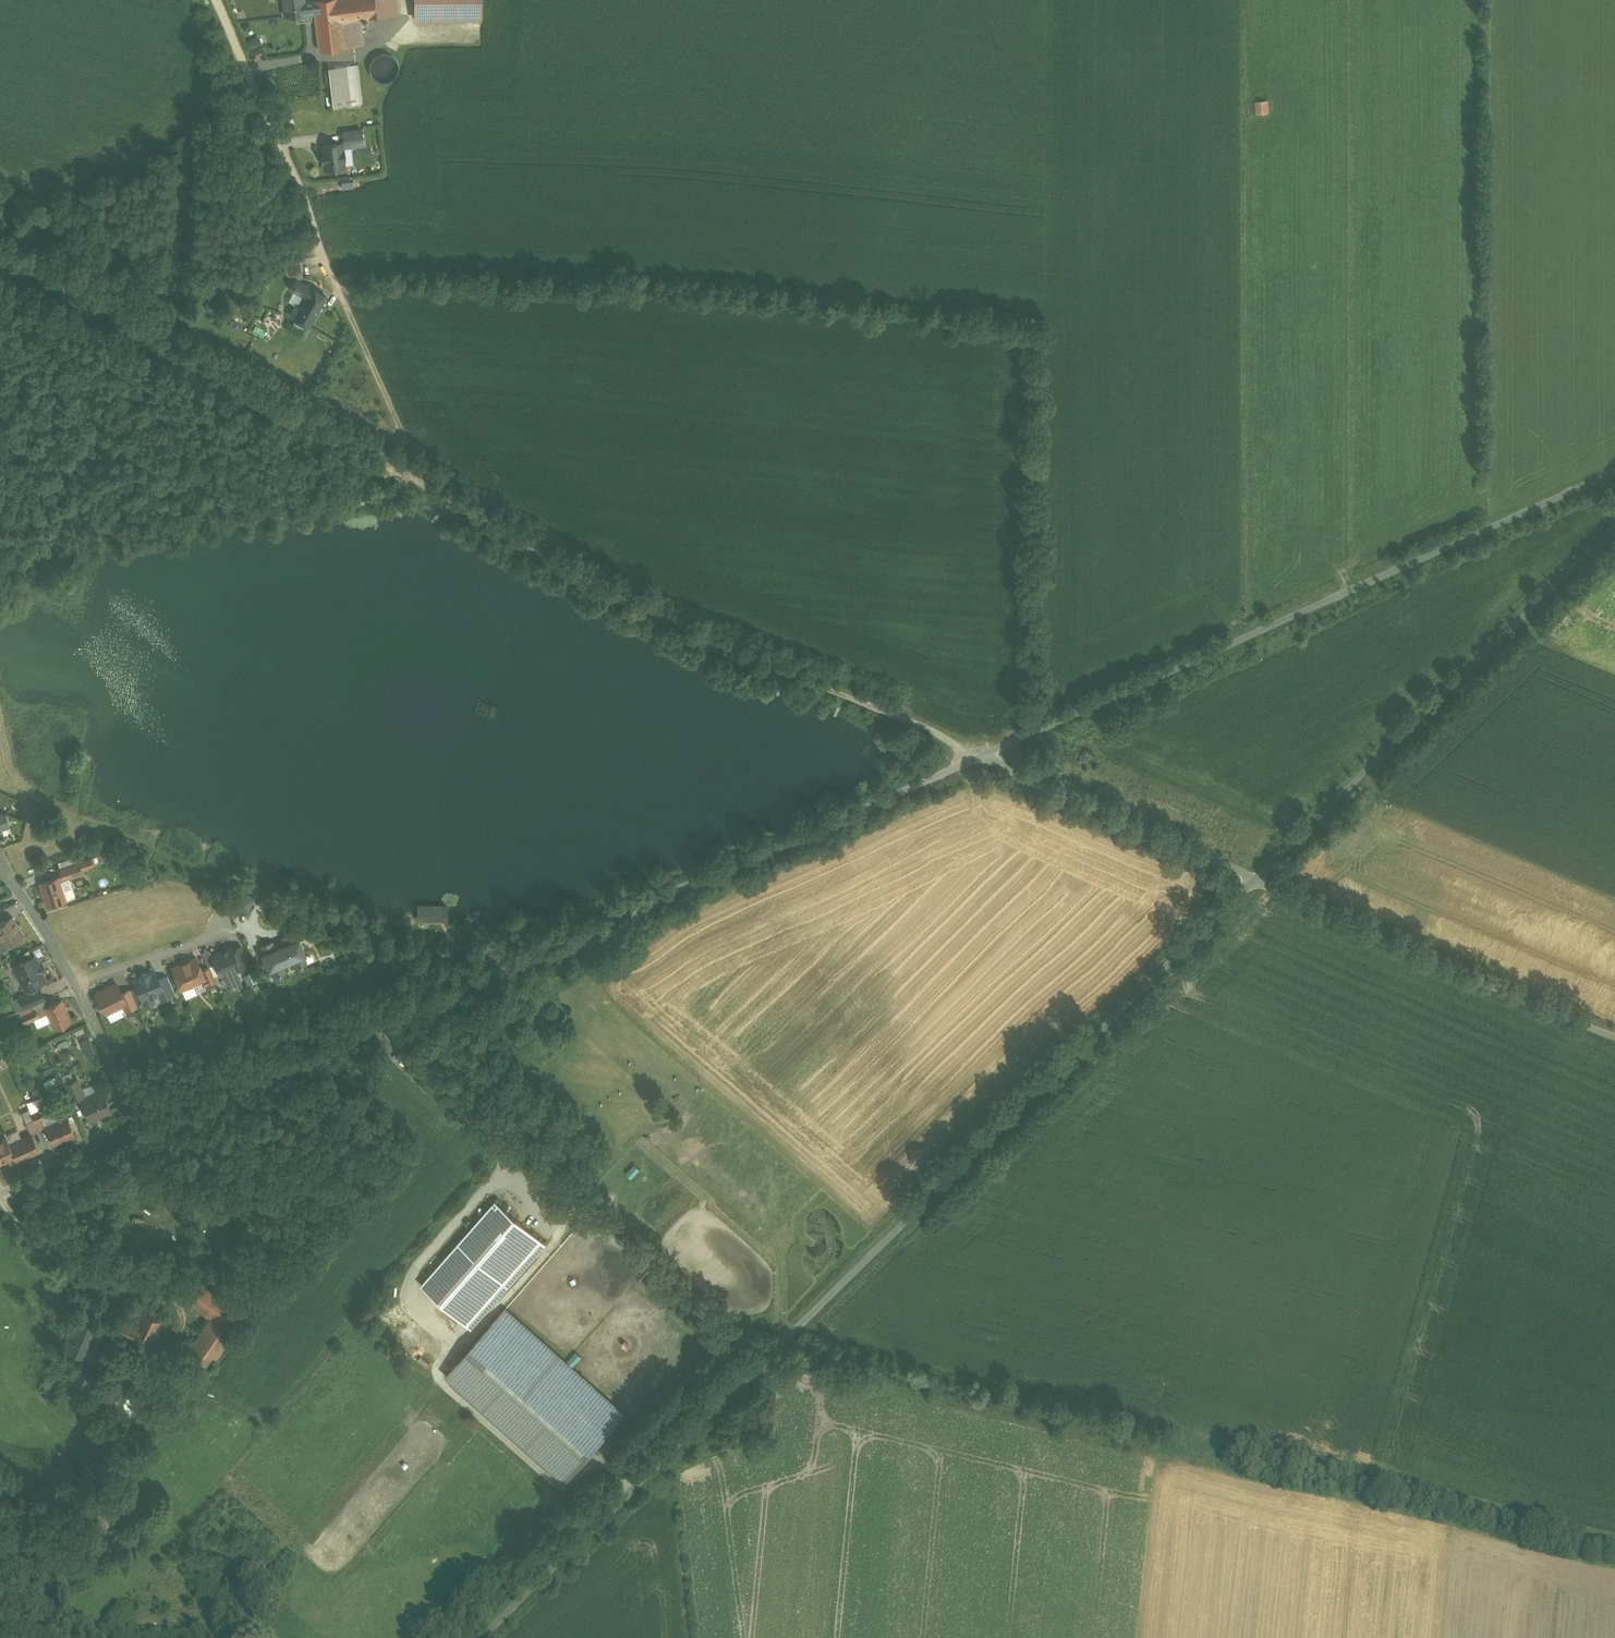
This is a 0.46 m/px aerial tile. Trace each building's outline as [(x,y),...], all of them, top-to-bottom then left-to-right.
[(286,15),(306,12),(315,11),(314,0),(307,0),(304,0),(284,0),(286,15)] [(315,11),(320,50),(364,45),(361,18),(369,17),(399,13),(398,0),(314,0),(315,11)] [(417,18),(485,17),(485,0),(417,0),(417,18)] [(254,48),(265,44),(262,36),(251,40),(254,48)] [(400,72),(401,66),(400,60),(397,55),(392,52),(386,51),(380,53),(375,56),(372,61),(371,67),(372,73),(376,77),(381,81),(387,82),(392,80),(397,77),(400,72)] [(357,64),(346,65),(351,104),(362,103),(357,64)] [(346,65),(329,67),(333,106),(351,104),(346,65)] [(1268,100),(1256,101),(1257,114),(1269,113),(1268,100)] [(362,141),(361,130),(344,132),(345,143),(362,141)] [(321,146),(324,169),(345,167),(342,143),(321,146)] [(304,267),(294,261),(290,269),(300,275),(304,267)] [(231,268),(209,270),(211,281),(232,279),(231,268)] [(310,288),(297,280),(292,288),(305,296),(299,307),(315,316),(326,297),(310,287),(310,288)] [(263,329),(260,334),(267,339),(270,333),(263,329)] [(8,821),(9,825),(10,825),(6,813),(0,811),(0,823),(8,821)] [(78,861),(60,868),(63,877),(82,871),(78,861)] [(59,876),(41,883),(48,905),(54,903),(55,904),(60,902),(61,901),(67,899),(59,876)] [(256,897),(242,891),(235,907),(248,913),(256,897)] [(0,923),(0,939),(1,941),(4,940),(9,948),(18,942),(16,940),(24,935),(12,916),(0,923)] [(283,940),(275,944),(273,940),(268,943),(268,942),(266,943),(261,946),(264,953),(263,953),(262,954),(262,955),(268,969),(269,970),(270,970),(271,969),(274,977),(280,975),(280,976),(282,975),(281,974),(287,972),(283,964),(292,960),(296,968),(301,966),(303,966),(303,965),(308,963),(305,955),(306,954),(306,955),(307,954),(306,953),(300,939),(300,938),(300,937),(299,938),(298,938),(295,931),(289,934),(289,933),(287,934),(288,934),(282,937),(283,940)] [(241,946),(232,949),(231,946),(212,954),(220,974),(224,972),(230,985),(240,980),(235,967),(248,962),(241,946)] [(35,956),(15,965),(19,973),(17,974),(20,982),(22,981),(26,989),(46,980),(35,956)] [(197,957),(173,967),(182,990),(204,980),(206,979),(202,970),(197,957)] [(209,967),(202,970),(206,979),(204,980),(206,984),(215,980),(209,967)] [(155,971),(134,980),(138,988),(137,989),(140,995),(141,996),(142,999),(143,999),(150,995),(158,992),(163,990),(159,980),(155,971)] [(255,971),(249,973),(253,983),(259,981),(255,971)] [(168,976),(159,980),(163,990),(158,992),(161,999),(175,993),(168,976)] [(368,979),(355,982),(357,989),(370,986),(368,979)] [(117,983),(106,989),(104,989),(99,991),(99,993),(96,994),(106,1013),(123,1004),(127,1002),(122,993),(117,983)] [(138,1006),(131,989),(122,993),(127,1002),(123,1004),(126,1010),(138,1006)] [(28,992),(21,996),(26,1008),(34,1004),(28,992)] [(150,995),(143,999),(145,1003),(147,1004),(153,1002),(150,995)] [(47,1006),(45,1007),(48,1013),(55,1029),(72,1021),(62,999),(47,1006)] [(44,1000),(34,1005),(40,1017),(48,1013),(45,1007),(47,1006),(44,1000)] [(26,1008),(20,1011),(25,1023),(26,1023),(40,1017),(34,1005),(34,1004),(26,1008)] [(90,1056),(99,1052),(92,1036),(83,1040),(90,1056)] [(215,1037),(204,1037),(204,1048),(214,1048),(215,1037)] [(75,1040),(56,1049),(58,1054),(78,1045),(75,1040)] [(195,1044),(189,1042),(186,1048),(192,1050),(195,1044)] [(51,1092),(62,1086),(58,1076),(46,1082),(51,1092)] [(77,1079),(65,1084),(72,1100),(84,1095),(77,1079)] [(103,1090),(82,1099),(90,1119),(111,1110),(103,1090)] [(32,1113),(26,1098),(18,1101),(22,1112),(27,1122),(35,1119),(32,1113)] [(22,1112),(18,1101),(11,1104),(16,1115),(22,1112)] [(47,1106),(32,1113),(35,1119),(36,1121),(51,1115),(47,1106)] [(68,1117),(46,1126),(54,1144),(75,1134),(68,1117)] [(35,1119),(27,1122),(31,1133),(32,1133),(39,1130),(36,1121),(35,1119)] [(31,1133),(10,1143),(15,1156),(17,1160),(39,1150),(32,1133),(31,1133)] [(5,1162),(6,1160),(15,1156),(10,1143),(7,1137),(0,1141),(0,1164),(5,1162)] [(30,1200),(25,1203),(27,1209),(33,1206),(30,1200)] [(496,1202),(423,1284),(472,1327),(545,1245),(496,1202)] [(656,1255),(651,1251),(647,1256),(652,1260),(656,1255)] [(220,1301),(197,1335),(221,1351),(244,1317),(220,1301)] [(624,1415),(505,1310),(448,1374),(567,1479),(624,1415)] [(163,1321),(142,1311),(135,1324),(131,1322),(126,1319),(122,1318),(113,1337),(147,1353),(163,1321)] [(99,1329),(80,1321),(75,1332),(72,1331),(65,1348),(83,1356),(90,1341),(93,1342),(99,1329)] [(82,1369),(76,1383),(85,1388),(92,1374),(82,1369)]
